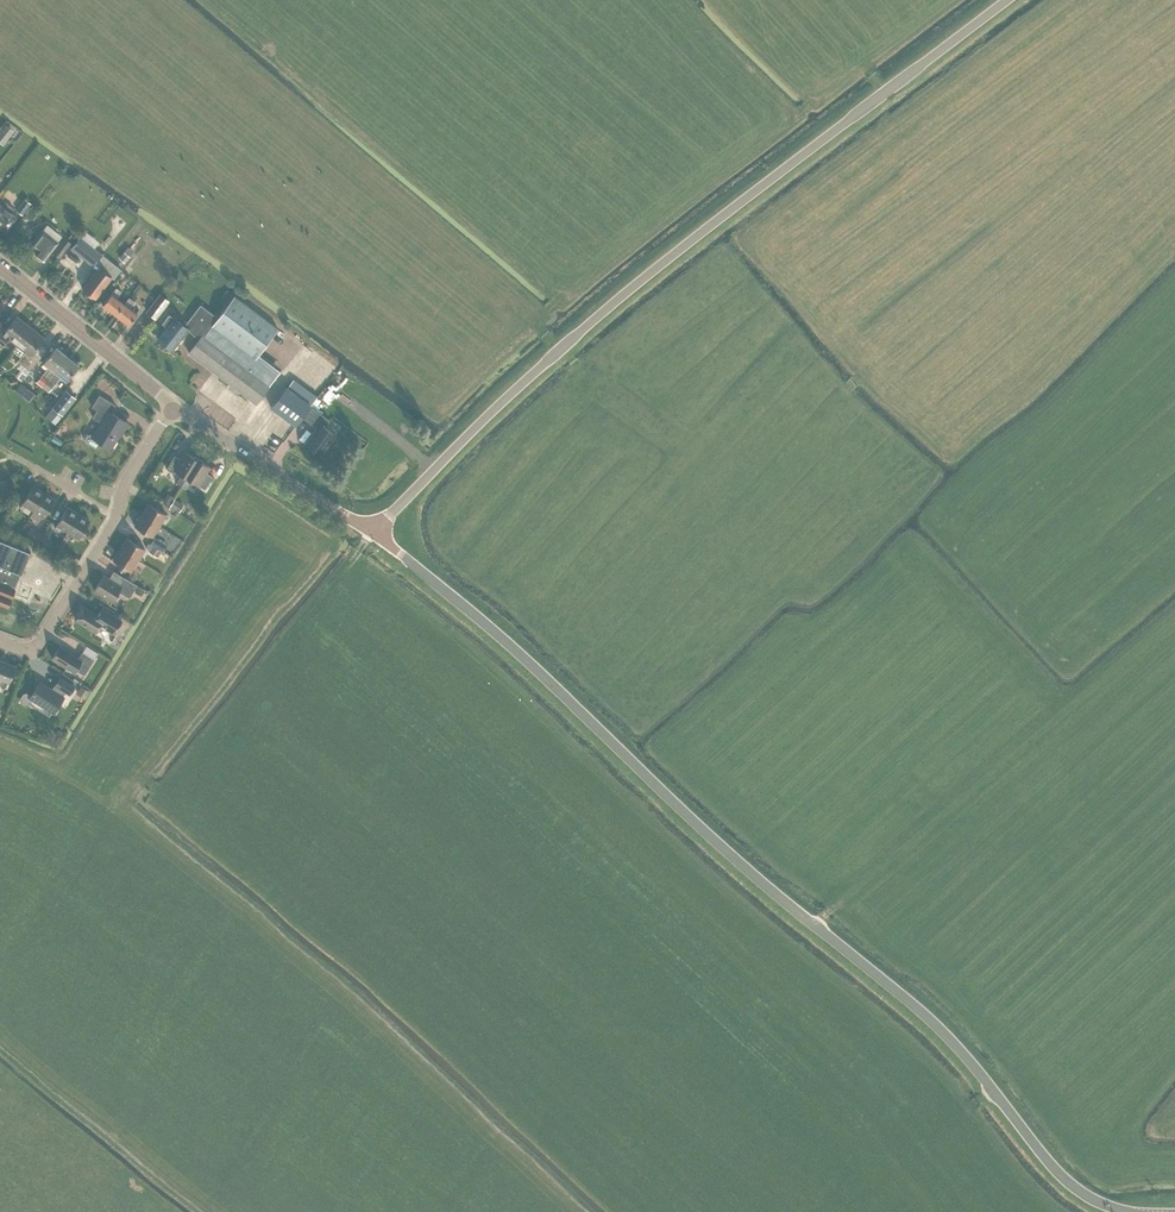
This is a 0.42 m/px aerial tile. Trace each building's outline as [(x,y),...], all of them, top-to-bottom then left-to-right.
[(2,143),(12,130),(9,127),(5,125),(0,132),(0,142),(2,143)] [(29,206),(23,201),(16,210),(23,214),(29,206)] [(0,204),(0,226),(6,230),(16,216),(10,212),(14,208),(5,202),(2,206),(0,204)] [(29,208),(25,214),(33,220),(38,213),(35,211),(37,208),(33,205),(30,208),(29,208)] [(30,238),(34,232),(25,225),(20,231),(30,238)] [(54,232),(49,228),(46,232),(42,229),(31,244),(38,249),(35,253),(44,260),(58,242),(51,236),(54,232)] [(80,237),(71,248),(93,266),(95,264),(102,255),(80,237)] [(65,238),(53,253),(60,258),(71,243),(65,238)] [(123,252),(119,258),(125,263),(130,256),(124,251),(123,252)] [(119,272),(114,267),(116,265),(102,255),(95,264),(101,269),(96,275),(94,273),(82,288),(95,298),(107,283),(111,278),(114,279),(119,272)] [(121,291),(116,287),(111,294),(111,293),(103,304),(116,314),(124,303),(116,297),(121,291)] [(156,298),(145,312),(155,319),(169,301),(159,294),(156,298)] [(146,300),(151,304),(156,298),(150,294),(146,300)] [(229,384),(228,386),(228,388),(234,393),(236,392),(238,390),(256,403),(275,377),(253,361),(278,328),(234,296),(218,317),(216,316),(200,337),(188,353),(229,384)] [(129,307),(134,301),(129,297),(124,303),(116,314),(129,324),(137,313),(129,307)] [(216,316),(200,304),(184,326),(174,317),(157,339),(172,350),(189,329),(200,337),(216,316)] [(0,346),(8,337),(17,344),(30,327),(17,316),(5,331),(0,326),(0,346)] [(25,351),(18,360),(29,370),(39,357),(32,352),(44,338),(30,327),(17,344),(25,351)] [(40,384),(43,386),(67,356),(55,347),(43,361),(49,366),(43,374),(43,373),(37,381),(40,384)] [(308,356),(318,365),(323,358),(312,350),(308,356)] [(327,354),(323,362),(337,368),(340,360),(327,354)] [(55,383),(61,375),(66,380),(78,365),(67,356),(43,386),(49,391),(55,383)] [(285,387),(271,407),(296,425),(302,417),(310,406),(317,396),(293,378),(286,388),(285,387)] [(28,388),(22,396),(29,402),(36,394),(28,388)] [(56,406),(64,413),(74,400),(66,393),(56,406)] [(101,442),(111,448),(120,434),(121,435),(128,423),(111,412),(115,405),(99,395),(92,407),(97,410),(92,417),(100,422),(92,435),(90,434),(87,434),(85,439),(85,442),(96,448),(96,449),(101,442)] [(329,419),(310,406),(302,417),(316,426),(304,443),(321,456),(337,434),(325,425),(329,419)] [(173,472),(174,470),(181,474),(176,482),(181,485),(198,459),(185,451),(180,459),(174,455),(166,468),(173,472)] [(191,480),(205,489),(212,476),(206,472),(210,466),(198,459),(181,485),(186,488),(191,480)] [(33,485),(22,503),(33,510),(44,492),(33,485)] [(44,517),(55,499),(44,492),(33,510),(44,517)] [(167,493),(162,501),(169,505),(174,497),(167,493)] [(175,498),(170,506),(179,512),(184,504),(175,498)] [(166,514),(148,503),(141,514),(159,525),(166,514)] [(67,507),(56,524),(67,531),(78,513),(67,507)] [(78,513),(67,531),(78,538),(89,520),(78,513)] [(134,525),(152,537),(159,525),(141,514),(134,525)] [(10,526),(13,521),(6,517),(3,522),(10,526)] [(37,531),(32,528),(30,527),(25,536),(37,543),(43,534),(42,534),(37,531)] [(120,549),(138,560),(145,549),(127,537),(120,549)] [(160,540),(159,539),(155,537),(151,544),(159,549),(164,542),(160,540)] [(8,607),(15,589),(14,589),(18,579),(16,578),(18,572),(20,573),(28,553),(0,542),(0,604),(8,607)] [(156,548),(151,545),(148,543),(145,547),(151,550),(149,552),(157,557),(161,551),(156,548)] [(131,571),(138,560),(120,549),(113,560),(131,571)] [(131,571),(127,579),(114,570),(109,578),(104,575),(94,590),(112,601),(118,591),(129,597),(137,585),(133,582),(137,575),(131,571)] [(142,596),(145,589),(139,585),(135,592),(142,596)] [(76,620),(96,632),(100,625),(113,633),(122,620),(104,609),(100,616),(84,606),(76,620)] [(74,672),(76,669),(84,675),(94,659),(82,652),(78,658),(59,646),(52,658),(74,672)] [(8,682),(15,666),(0,660),(0,679),(8,682)] [(69,694),(74,686),(60,677),(55,685),(53,689),(40,681),(31,695),(26,692),(23,693),(19,699),(20,702),(24,704),(27,704),(31,699),(31,698),(38,702),(37,703),(53,713),(64,696),(62,695),(65,691),(69,694)] [(85,698),(89,691),(81,686),(76,693),(85,698)]
